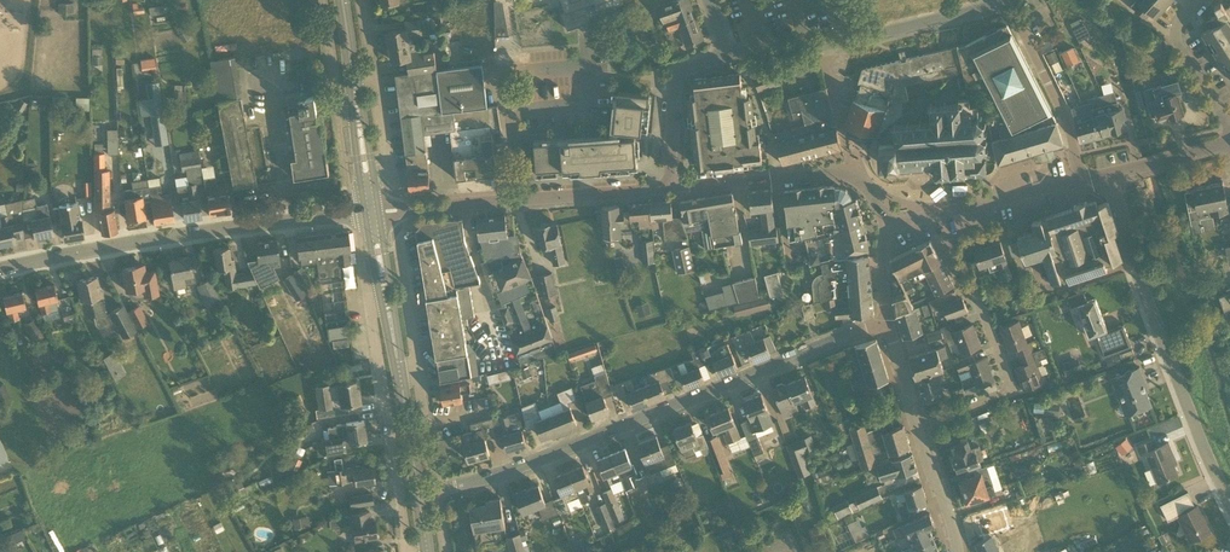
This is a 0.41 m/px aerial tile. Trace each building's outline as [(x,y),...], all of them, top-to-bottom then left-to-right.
[(565,10),(561,12),(567,29),(602,16),(599,10),(626,0),(562,0),(565,10)] [(690,0),(674,0),(670,1),(657,6),(664,24),(667,24),(665,20),(676,16),(680,14),(683,23),(696,18),(690,0)] [(879,9),(901,1),(901,0),(876,0),(879,9)] [(1155,0),(1141,0),(1142,1),(1139,4),(1136,1),(1131,6),(1143,17),(1148,12),(1156,19),(1165,9),(1155,0)] [(1165,9),(1173,0),(1155,0),(1165,9)] [(1225,9),(1221,2),(1214,7),(1219,13),(1211,18),(1212,18),(1213,18),(1217,24),(1202,33),(1207,41),(1209,40),(1215,49),(1213,50),(1223,66),(1225,65),(1227,69),(1226,70),(1226,71),(1229,68),(1229,6),(1225,9)] [(164,5),(149,7),(151,16),(166,13),(164,5)] [(519,32),(521,47),(553,42),(549,16),(548,7),(516,11),(519,32)] [(620,39),(629,36),(632,36),(626,13),(614,16),(620,39)] [(683,23),(680,14),(676,16),(665,20),(667,24),(669,31),(680,27),(686,45),(704,38),(696,18),(683,23)] [(389,47),(391,46),(410,43),(409,36),(423,34),(420,19),(406,22),(407,29),(389,32),(389,37),(387,37),(389,47)] [(999,163),(1004,161),(1063,143),(1056,121),(1007,24),(967,44),(958,46),(940,50),(944,68),(961,64),(967,87),(979,84),(985,81),(1002,115),(988,120),(999,163)] [(1080,41),(1084,39),(1081,33),(1088,30),(1085,24),(1074,29),(1080,41)] [(508,26),(495,27),(495,36),(509,36),(509,33),(508,26)] [(179,34),(183,42),(191,38),(186,30),(179,34)] [(1162,39),(1157,42),(1163,51),(1168,48),(1162,39)] [(864,66),(860,80),(890,89),(892,80),(904,78),(904,79),(918,75),(918,74),(935,71),(928,40),(914,43),(914,45),(894,49),(894,48),(880,51),(881,52),(869,55),(865,67),(864,66)] [(412,50),(410,43),(391,46),(389,47),(390,56),(392,55),(393,61),(408,59),(410,58),(412,72),(437,68),(435,51),(425,52),(425,49),(412,50)] [(662,60),(680,53),(678,46),(659,53),(662,60)] [(1074,63),(1079,61),(1073,47),(1062,52),(1068,66),(1074,63)] [(115,53),(116,64),(124,63),(124,53),(115,53)] [(102,56),(92,56),(92,65),(103,64),(103,56),(102,56)] [(153,57),(137,58),(138,72),(154,71),(153,57)] [(482,62),(482,58),(461,61),(462,67),(447,69),(437,70),(437,68),(412,72),(410,72),(396,74),(405,141),(409,172),(410,191),(431,190),(429,170),(424,133),(451,130),(457,129),(452,96),(486,91),(482,62)] [(241,97),(235,62),(211,66),(217,101),(241,97)] [(758,90),(781,83),(777,69),(754,77),(758,90)] [(1177,80),(1173,81),(1145,90),(1151,111),(1155,110),(1157,118),(1169,114),(1170,117),(1173,117),(1178,118),(1181,115),(1181,114),(1183,113),(1179,99),(1180,99),(1181,96),(1178,93),(1178,94),(1177,92),(1192,87),(1181,69),(1175,71),(1177,80)] [(383,85),(393,84),(392,74),(382,75),(383,85)] [(743,97),(741,74),(694,79),(696,97),(690,97),(698,166),(715,164),(716,169),(735,167),(735,163),(739,162),(762,159),(759,133),(754,134),(750,96),(743,97)] [(908,101),(908,99),(861,84),(856,101),(854,100),(846,127),(848,127),(849,136),(870,143),(877,136),(879,131),(881,132),(902,114),(901,102),(908,101)] [(842,148),(832,113),(833,112),(826,87),(788,98),(794,119),(804,116),(805,123),(806,123),(807,125),(774,133),(777,142),(782,164),(801,159),(842,148)] [(167,131),(160,88),(147,90),(153,134),(167,131)] [(295,178),(330,173),(317,89),(300,92),(301,92),(287,94),(297,158),(292,158),(295,178)] [(182,91),(174,91),(173,101),(186,102),(187,92),(182,91)] [(488,106),(486,91),(452,96),(457,129),(451,130),(457,179),(458,179),(457,175),(496,170),(496,175),(497,175),(492,131),(502,131),(498,105),(488,106)] [(1109,101),(1110,104),(1106,105),(1108,112),(1106,112),(1111,132),(1113,132),(1114,134),(1119,132),(1119,130),(1126,128),(1123,118),(1126,118),(1123,107),(1119,108),(1114,92),(1104,94),(1106,102),(1109,101)] [(615,131),(617,131),(634,133),(642,133),(643,124),(647,124),(648,115),(644,115),(644,106),(649,106),(650,96),(618,93),(615,131)] [(1106,102),(1104,94),(1096,97),(1099,107),(1095,108),(1097,116),(1098,116),(1101,126),(1093,128),(1096,138),(1104,136),(1104,134),(1111,132),(1106,112),(1108,112),(1106,105),(1110,104),(1109,101),(1106,102)] [(233,188),(257,184),(241,97),(217,101),(226,150),(230,169),(233,188)] [(1094,108),(1097,116),(1092,117),(1091,113),(1082,116),(1083,120),(1075,122),(1081,142),(1096,138),(1093,128),(1101,126),(1098,116),(1097,116),(1095,108),(1099,107),(1096,97),(1088,99),(1091,109),(1094,108)] [(970,106),(970,99),(958,100),(958,101),(958,104),(946,105),(946,102),(944,102),(944,105),(933,106),(932,103),(931,103),(931,106),(928,106),(928,108),(931,108),(932,122),(922,123),(921,120),(920,121),(920,123),(909,124),(909,121),(907,122),(907,124),(896,125),(896,122),(894,123),(894,125),(891,125),(892,127),(894,127),(896,143),(879,144),(879,148),(880,157),(881,162),(888,161),(889,170),(898,169),(898,171),(900,171),(900,168),(911,168),(911,170),(913,170),(913,167),(924,167),(924,169),(926,169),(926,166),(936,166),(936,167),(933,167),(933,168),(936,167),(936,171),(934,171),(934,172),(936,172),(936,173),(933,173),(934,175),(936,175),(937,178),(939,178),(938,175),(950,174),(950,176),(952,176),(952,174),(964,173),(964,175),(965,175),(965,177),(967,176),(987,175),(985,162),(985,160),(983,160),(982,156),(983,156),(981,153),(985,149),(988,150),(988,148),(986,147),(985,142),(988,140),(987,139),(984,140),(980,136),(984,132),(986,133),(987,131),(984,131),(986,124),(985,122),(983,123),(979,119),(979,117),(978,106),(970,106)] [(634,133),(617,131),(616,139),(563,143),(563,139),(534,141),(537,176),(574,174),(574,168),(581,168),(581,173),(603,171),(602,166),(638,164),(636,137),(634,138),(634,133)] [(108,154),(119,154),(118,138),(107,139),(108,154)] [(179,153),(182,171),(201,168),(200,159),(198,150),(179,153)] [(221,171),(230,169),(226,150),(217,151),(221,171)] [(94,153),(95,191),(109,191),(109,169),(105,169),(104,153),(103,153),(95,153),(94,153)] [(35,166),(29,168),(26,168),(29,182),(40,179),(37,166),(35,166)] [(184,175),(172,177),(173,184),(185,183),(184,175)] [(216,185),(215,176),(204,178),(205,187),(209,187),(210,195),(207,196),(210,215),(231,212),(228,193),(227,193),(226,183),(216,185)] [(149,186),(148,180),(132,182),(133,189),(123,190),(125,199),(128,220),(146,217),(143,201),(151,200),(149,186)] [(858,206),(856,198),(853,191),(850,188),(848,185),(837,181),(784,184),(786,213),(790,241),(805,237),(862,222),(860,214),(861,214),(861,212),(860,212),(858,208),(859,208),(859,206),(858,206)] [(1227,203),(1223,181),(1206,184),(1213,215),(1228,212),(1227,203)] [(198,198),(196,183),(177,186),(179,202),(182,201),(184,219),(201,216),(199,198),(198,198)] [(174,220),(171,202),(170,194),(162,195),(160,184),(149,186),(151,200),(154,224),(174,220)] [(1215,227),(1213,215),(1206,184),(1194,187),(1197,202),(1199,208),(1189,210),(1189,212),(1190,218),(1194,232),(1215,227)] [(775,226),(773,209),(774,209),(771,189),(749,192),(752,212),(761,211),(763,228),(748,230),(750,244),(779,241),(777,226),(775,226)] [(110,210),(109,191),(95,191),(95,213),(98,213),(102,233),(117,230),(114,209),(110,210)] [(735,204),(733,194),(707,199),(706,197),(712,235),(715,247),(743,242),(741,230),(739,230),(736,210),(734,211),(733,204),(735,204)] [(706,197),(681,201),(683,213),(684,221),(685,221),(695,219),(697,229),(703,229),(706,249),(715,247),(712,235),(706,197)] [(15,241),(11,224),(20,222),(22,222),(23,209),(23,199),(5,203),(8,215),(0,217),(0,245),(15,241)] [(1098,205),(1096,200),(1088,203),(1087,201),(1074,205),(1075,207),(1033,221),(1036,230),(1018,236),(1026,260),(1043,255),(1052,282),(1068,277),(1069,281),(1077,278),(1107,268),(1106,264),(1123,258),(1114,233),(1118,232),(1108,201),(1098,205)] [(665,240),(683,239),(688,238),(681,216),(673,217),(671,201),(650,203),(653,227),(659,226),(658,219),(663,219),(665,240)] [(56,224),(61,223),(64,240),(84,236),(81,219),(80,219),(77,203),(75,203),(75,202),(72,202),(72,204),(59,206),(59,207),(53,208),(56,224)] [(46,203),(37,205),(23,209),(22,222),(31,220),(35,237),(53,233),(49,215),(46,203)] [(653,227),(650,203),(629,204),(631,219),(639,218),(639,223),(641,223),(642,228),(644,228),(644,233),(650,232),(649,227),(653,227)] [(619,209),(619,205),(603,206),(603,214),(596,214),(604,236),(622,235),(622,226),(625,226),(624,208),(619,209)] [(503,290),(507,289),(508,291),(528,282),(528,280),(532,278),(523,257),(519,249),(518,234),(509,236),(506,215),(477,218),(480,240),(480,239),(487,261),(490,260),(503,290)] [(472,376),(468,352),(462,318),(475,316),(469,284),(480,282),(480,279),(465,240),(463,219),(423,222),(417,230),(418,241),(428,298),(427,299),(427,300),(431,318),(430,318),(430,319),(428,320),(431,337),(433,337),(434,338),(437,356),(437,357),(434,358),(438,381),(440,380),(472,376)] [(865,232),(862,222),(805,237),(812,263),(830,259),(869,249),(869,245),(867,239),(865,232)] [(548,225),(548,224),(544,223),(540,226),(538,227),(543,247),(551,246),(555,264),(565,262),(561,243),(562,243),(557,223),(550,225),(548,225)] [(350,264),(349,252),(350,252),(347,230),(296,237),(299,258),(316,256),(319,278),(339,274),(338,266),(350,264)] [(253,284),(258,283),(274,281),(271,260),(279,259),(276,239),(255,242),(257,259),(247,261),(252,271),(251,271),(253,284)] [(653,240),(640,240),(640,262),(653,262),(653,240)] [(950,279),(930,240),(890,260),(900,279),(900,280),(901,280),(913,274),(916,280),(926,275),(936,295),(954,286),(950,279)] [(1025,267),(1020,253),(1016,241),(1010,243),(1021,275),(1033,271),(1031,265),(1025,267)] [(1012,277),(1000,242),(984,248),(983,246),(976,248),(977,250),(975,251),(980,266),(988,263),(991,271),(999,268),(1003,280),(1012,277)] [(695,269),(690,245),(683,247),(672,249),(678,273),(695,269)] [(227,288),(245,285),(243,272),(235,273),(233,258),(231,259),(229,247),(213,249),(216,270),(224,268),(226,278),(227,288)] [(195,272),(192,273),(189,256),(169,260),(173,278),(175,288),(185,286),(185,284),(197,282),(195,272)] [(820,301),(826,300),(834,298),(850,295),(872,293),(869,256),(835,259),(835,261),(822,263),(823,273),(824,279),(820,280),(819,284),(820,301)] [(144,297),(159,295),(154,271),(145,272),(144,265),(123,269),(123,271),(122,272),(120,274),(121,278),(123,280),(126,292),(143,289),(144,297)] [(299,266),(291,271),(298,281),(306,276),(299,266)] [(771,297),(784,294),(778,271),(765,275),(771,297)] [(543,297),(557,294),(552,273),(538,275),(543,297)] [(293,274),(284,279),(295,299),(305,293),(293,274)] [(99,290),(96,276),(77,280),(82,301),(92,299),(95,316),(94,317),(96,322),(97,325),(97,326),(98,326),(99,327),(101,327),(102,327),(104,327),(114,321),(123,337),(136,330),(123,305),(110,312),(110,313),(107,314),(101,289),(99,290)] [(739,302),(759,296),(755,276),(733,282),(739,302)] [(310,277),(302,283),(307,290),(314,285),(310,277)] [(220,296),(211,279),(197,286),(206,304),(211,301),(220,296)] [(900,280),(900,279),(893,281),(891,282),(891,284),(893,295),(907,293),(901,280),(900,280)] [(733,282),(722,285),(724,291),(728,305),(739,302),(733,282)] [(58,310),(56,299),(58,299),(54,284),(35,289),(38,303),(39,303),(42,313),(54,311),(58,310)] [(1227,289),(1229,293),(1219,296),(1227,317),(1229,316),(1229,288),(1227,289)] [(948,319),(957,315),(968,311),(964,299),(959,301),(955,290),(935,298),(929,300),(933,311),(944,307),(948,319)] [(1087,301),(1084,291),(1067,297),(1071,307),(1077,305),(1089,337),(1095,335),(1104,357),(1132,346),(1123,324),(1108,330),(1104,321),(1105,320),(1103,315),(1102,315),(1096,298),(1087,301)] [(19,319),(17,308),(26,306),(22,292),(3,296),(6,311),(7,311),(10,321),(19,319)] [(852,317),(860,316),(874,314),(872,293),(850,295),(851,307),(835,308),(836,318),(852,316),(852,317)] [(895,311),(913,305),(911,301),(907,293),(893,295),(895,311)] [(1023,312),(1033,309),(1028,295),(1018,298),(1023,312)] [(737,316),(771,307),(768,296),(734,305),(737,316)] [(827,307),(836,305),(834,298),(826,300),(827,307)] [(806,320),(815,317),(812,303),(802,305),(806,320)] [(925,316),(931,314),(927,304),(922,306),(925,316)] [(914,308),(913,305),(895,311),(896,314),(895,314),(896,315),(899,324),(919,318),(915,308),(914,308)] [(138,328),(148,322),(139,306),(129,311),(138,328)] [(550,322),(560,318),(556,306),(546,309),(550,322)] [(66,324),(78,321),(74,308),(62,312),(66,324)] [(506,314),(503,315),(508,328),(511,326),(510,324),(515,322),(511,315),(507,317),(506,314)] [(33,342),(45,335),(35,318),(24,325),(33,342)] [(904,338),(923,332),(919,318),(899,324),(904,338)] [(941,327),(941,329),(943,336),(945,341),(948,340),(956,337),(962,353),(981,346),(973,324),(960,329),(957,321),(941,327)] [(1027,343),(1019,321),(1001,328),(1010,351),(1016,348),(1019,357),(1035,351),(1031,342),(1027,343)] [(329,340),(338,338),(350,337),(348,325),(327,328),(329,340)] [(754,341),(750,329),(732,336),(737,350),(747,346),(753,361),(770,354),(769,351),(776,349),(770,335),(754,341)] [(929,341),(943,336),(941,329),(927,334),(929,341)] [(557,353),(553,338),(517,352),(521,363),(557,353)] [(869,384),(887,379),(889,378),(876,339),(856,345),(865,373),(851,377),(854,389),(869,384)] [(570,359),(598,350),(595,343),(568,353),(570,359)] [(732,353),(728,343),(719,347),(720,350),(711,353),(708,346),(700,349),(707,363),(714,361),(719,374),(738,367),(732,353)] [(948,356),(945,345),(937,348),(909,356),(914,372),(942,363),(940,359),(948,356)] [(844,349),(845,350),(848,360),(857,357),(854,346),(853,346),(844,349)] [(1044,348),(1035,351),(1019,357),(1023,365),(1016,368),(1024,390),(1043,383),(1036,366),(1043,364),(1041,358),(1047,356),(1044,348)] [(687,387),(705,380),(700,366),(707,363),(700,349),(692,352),(694,358),(685,361),(688,371),(681,374),(687,387)] [(114,351),(103,357),(112,374),(123,368),(114,351)] [(976,361),(973,354),(955,361),(960,372),(971,369),(973,376),(977,386),(994,379),(986,357),(976,361)] [(1068,361),(1062,363),(1066,375),(1073,372),(1068,361)] [(603,363),(592,367),(595,375),(606,371),(603,363)] [(940,380),(937,372),(944,369),(942,363),(914,372),(916,378),(918,378),(920,386),(940,380)] [(650,402),(667,395),(662,383),(675,377),(670,366),(648,374),(652,383),(643,386),(650,402)] [(1138,368),(1137,366),(1136,367),(1137,368),(1111,378),(1124,414),(1125,415),(1135,411),(1137,413),(1139,414),(1142,414),(1143,413),(1144,411),(1145,410),(1144,408),(1152,405),(1144,384),(1146,383),(1140,367),(1138,368)] [(611,386),(606,371),(595,375),(599,386),(583,392),(587,401),(587,402),(593,417),(610,411),(603,395),(613,392),(611,386)] [(499,381),(496,373),(488,375),(490,383),(490,384),(499,381)] [(816,403),(812,394),(805,376),(790,383),(797,401),(798,403),(803,401),(806,407),(816,403)] [(631,379),(616,384),(617,390),(620,398),(628,395),(633,409),(650,402),(643,386),(635,390),(631,379)] [(361,402),(357,380),(349,381),(349,380),(346,381),(346,382),(338,383),(338,384),(329,385),(316,387),(319,408),(361,402)] [(925,402),(944,395),(940,380),(920,386),(925,402)] [(11,397),(5,383),(0,385),(0,401),(11,397)] [(460,385),(460,383),(451,384),(451,386),(441,388),(442,394),(441,395),(442,403),(443,403),(444,404),(463,401),(462,393),(471,392),(470,383),(460,385)] [(797,401),(790,383),(785,384),(782,383),(777,385),(776,388),(774,389),(785,417),(793,414),(792,412),(799,409),(796,402),(797,401)] [(559,431),(577,424),(569,402),(577,399),(572,387),(558,392),(564,409),(554,413),(559,431)] [(954,395),(964,392),(964,390),(963,387),(953,390),(954,395)] [(753,430),(763,426),(773,422),(761,394),(744,401),(751,417),(748,418),(753,430)] [(542,418),(535,401),(522,407),(525,420),(535,416),(536,420),(536,421),(543,438),(559,431),(554,413),(542,418)] [(1032,412),(1057,412),(1057,402),(1032,402),(1032,412)] [(708,414),(714,431),(725,427),(727,432),(724,433),(727,442),(740,438),(728,407),(708,414)] [(526,444),(522,429),(514,432),(509,416),(500,418),(500,415),(493,417),(493,418),(496,436),(497,436),(504,434),(508,450),(526,444)] [(981,427),(993,423),(990,415),(978,420),(981,427)] [(469,460),(490,455),(485,439),(496,436),(493,418),(470,424),(472,431),(463,434),(466,443),(464,443),(469,460)] [(366,439),(363,420),(364,420),(346,422),(346,423),(336,424),(336,426),(338,437),(323,440),(325,455),(332,454),(346,452),(345,443),(349,442),(367,439),(366,439)] [(863,468),(877,464),(874,453),(889,449),(890,452),(910,446),(904,425),(894,428),(892,421),(881,424),(882,426),(867,431),(865,424),(851,428),(863,468)] [(697,436),(691,422),(674,429),(683,452),(684,452),(694,448),(695,451),(701,448),(703,454),(711,451),(704,433),(697,436)] [(730,468),(717,435),(707,439),(719,472),(721,471),(729,468),(730,468)] [(660,470),(661,469),(668,466),(677,463),(669,443),(661,447),(657,436),(639,443),(646,462),(647,462),(656,458),(660,470)] [(749,441),(755,455),(764,452),(764,451),(758,437),(749,441)] [(0,438),(0,460),(8,457),(0,438)] [(1126,438),(1116,446),(1122,454),(1132,446),(1126,438)] [(1154,438),(1136,446),(1140,455),(1146,452),(1152,468),(1158,481),(1158,482),(1178,474),(1174,463),(1173,463),(1170,456),(1174,454),(1169,442),(1157,447),(1154,438)] [(968,440),(968,439),(962,441),(963,442),(952,446),(956,455),(954,456),(953,460),(955,467),(957,466),(958,468),(970,464),(970,466),(981,462),(979,457),(987,454),(985,448),(981,449),(979,443),(975,445),(972,439),(968,440)] [(625,488),(626,490),(634,487),(634,485),(630,476),(637,473),(633,464),(632,464),(626,448),(612,454),(622,479),(625,488)] [(791,457),(799,477),(811,473),(804,453),(791,457)] [(897,475),(917,469),(912,453),(877,464),(881,479),(884,479),(885,484),(898,480),(897,475)] [(607,485),(610,484),(622,479),(612,454),(598,459),(604,475),(603,476),(607,485)] [(967,503),(990,495),(996,493),(991,478),(999,475),(995,463),(967,473),(969,477),(960,480),(964,493),(963,495),(964,499),(966,500),(967,503)] [(364,467),(364,464),(334,469),(334,470),(337,484),(347,482),(346,476),(354,475),(355,484),(375,481),(373,466),(364,467)] [(583,465),(569,471),(579,496),(582,503),(590,499),(588,493),(594,490),(591,481),(589,481),(583,465)] [(816,483),(834,477),(831,467),(813,473),(816,483)] [(579,496),(569,471),(555,477),(562,493),(561,493),(562,496),(553,499),(559,513),(571,508),(568,501),(579,496)] [(645,475),(639,478),(637,473),(630,476),(634,485),(638,483),(641,492),(650,489),(645,475)] [(271,476),(258,481),(260,487),(273,481),(271,476)] [(260,490),(256,481),(244,486),(241,481),(228,487),(235,502),(260,490)] [(546,502),(539,485),(527,490),(526,488),(516,492),(524,512),(539,506),(544,519),(559,513),(553,499),(546,502)] [(903,519),(915,514),(913,506),(927,502),(922,485),(905,490),(908,499),(898,503),(903,519)] [(877,486),(855,496),(860,509),(883,498),(877,486)] [(603,492),(615,522),(625,518),(615,493),(613,488),(612,489),(603,492)] [(373,493),(349,496),(351,507),(375,504),(373,493)] [(474,529),(504,524),(505,524),(501,498),(489,500),(490,504),(470,507),(474,529)] [(1189,509),(1186,502),(1172,509),(1176,517),(1179,515),(1192,541),(1211,532),(1197,505),(1189,509)] [(607,531),(615,527),(605,503),(597,506),(607,531)] [(371,519),(369,511),(348,514),(348,515),(345,516),(345,512),(329,520),(330,526),(331,528),(345,525),(349,524),(351,532),(353,532),(355,540),(377,537),(375,524),(371,524),(371,521),(374,520),(374,519),(371,519)] [(929,527),(935,525),(930,513),(904,523),(905,524),(893,529),(897,539),(898,538),(897,536),(908,531),(908,532),(918,529),(919,531),(929,526),(929,527)] [(309,516),(292,518),(294,528),(310,526),(309,516)] [(738,520),(718,528),(723,539),(733,534),(736,542),(745,538),(738,520)] [(814,544),(828,539),(822,523),(809,528),(814,544)] [(866,525),(862,526),(852,531),(856,540),(870,535),(866,525)] [(934,539),(929,527),(929,526),(919,531),(918,529),(908,532),(908,531),(897,536),(898,538),(897,539),(899,544),(910,539),(914,547),(934,539)] [(521,533),(507,537),(511,551),(526,551),(521,533)] [(1019,534),(998,546),(992,535),(976,543),(980,551),(1028,551),(1029,551),(1019,534)] [(934,539),(914,547),(916,551),(914,551),(940,551),(934,539)] [(383,543),(377,544),(377,548),(376,548),(375,547),(368,548),(368,550),(365,551),(387,551),(386,548),(384,549),(383,543)]
